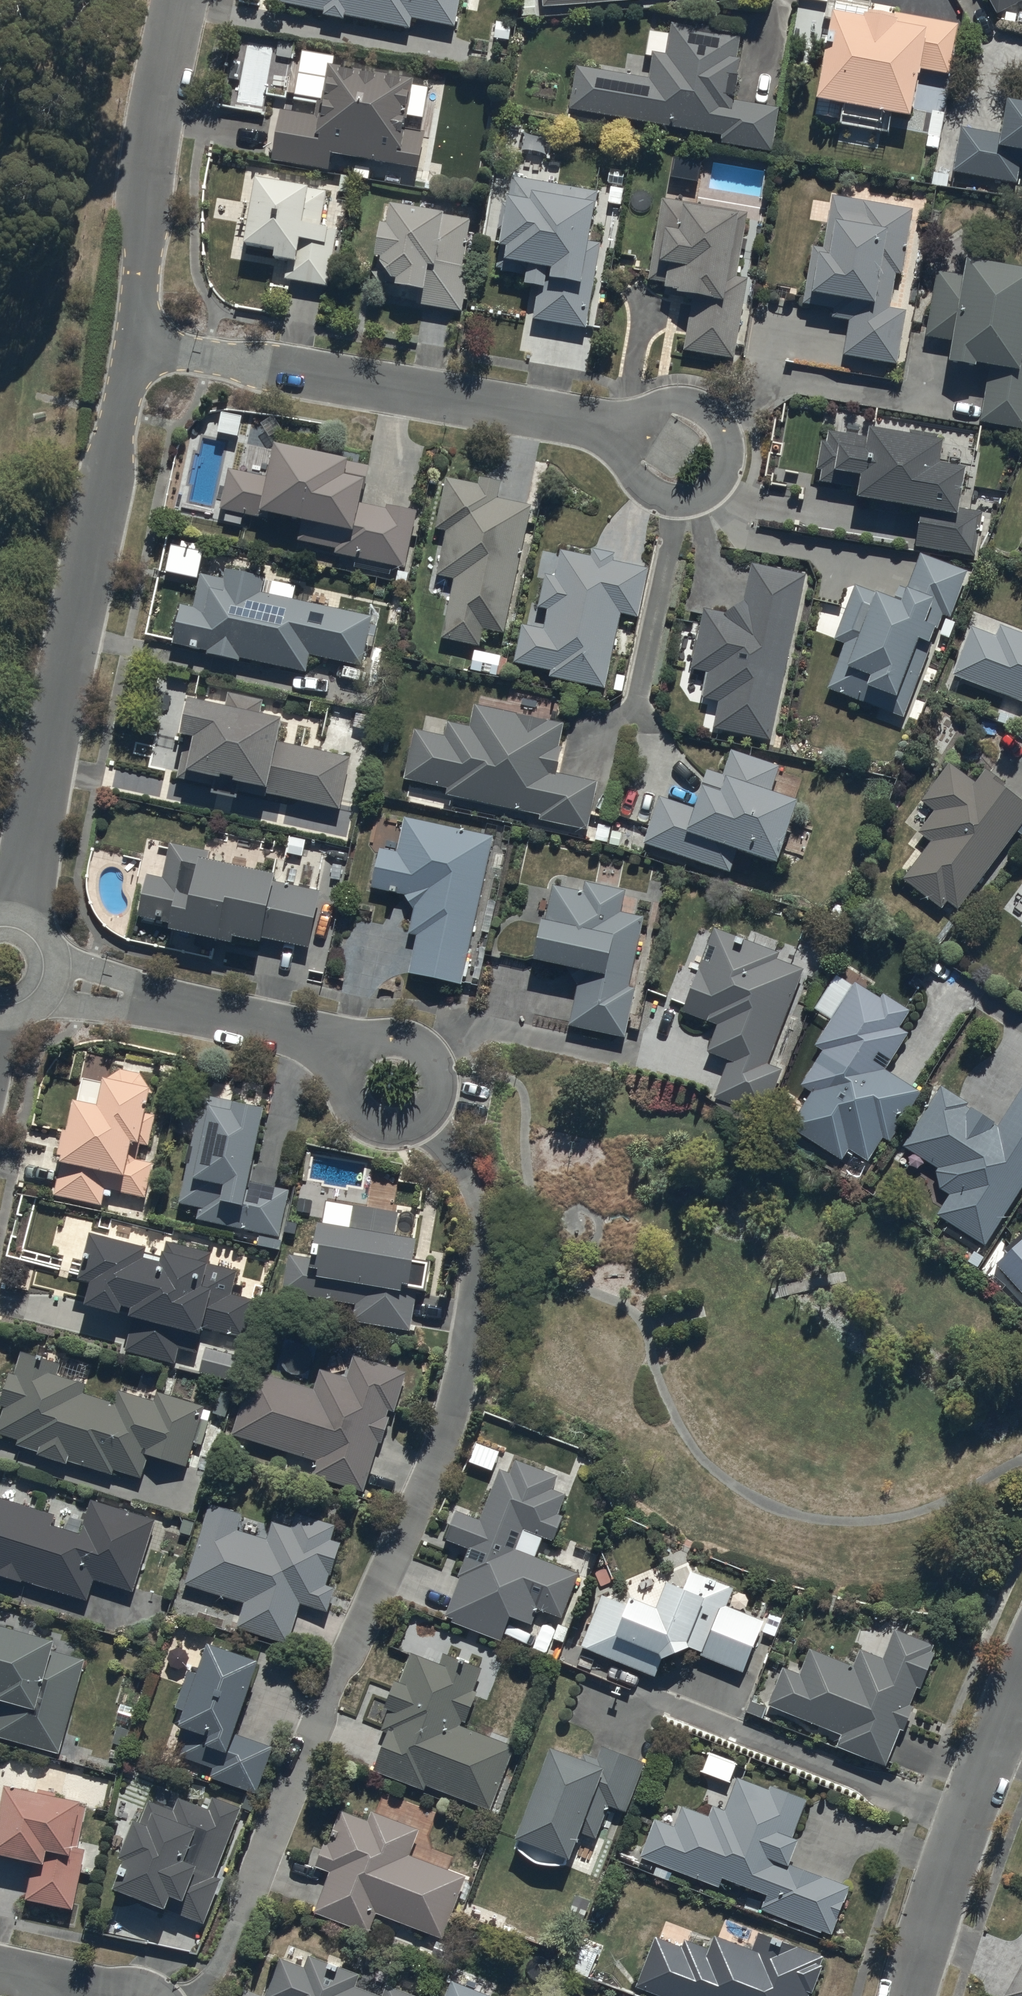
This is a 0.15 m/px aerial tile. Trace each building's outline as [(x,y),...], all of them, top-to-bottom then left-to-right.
[(281,8),(326,17),(326,22),(345,26),(346,22),(412,35),(414,25),(456,34),(463,0),(283,0),(281,8)] [(545,13),(651,4),(651,0),(544,0),(545,13)] [(999,21),(1021,9),(1021,0),(988,0),(999,21)] [(869,30),(838,25),(836,37),(831,36),(827,56),(831,57),(820,114),(915,132),(926,75),(950,80),(960,30),(896,18),(895,23),(871,18),(869,30)] [(651,85),(579,72),(571,116),(723,142),(722,150),(774,159),(782,113),(739,106),(743,85),(741,85),(744,66),(740,65),(744,42),(674,30),(669,62),(655,60),(651,85)] [(316,121),(282,115),(274,165),(330,174),(332,161),(421,176),(427,137),(424,137),(431,93),(403,89),(403,92),(392,90),(393,87),(378,84),(377,88),(365,86),(366,83),(359,82),(358,85),(345,83),(346,79),(332,77),(329,92),(332,92),(330,103),(326,103),(326,107),(318,106),(316,121)] [(964,134),(956,179),(1019,191),(1021,174),(1021,115),(1012,113),(1007,142),(964,134)] [(512,211),(505,210),(501,234),(509,236),(507,248),(504,248),(499,275),(503,275),(503,279),(529,284),(527,295),(540,297),(534,327),(590,337),(606,248),(596,246),(601,217),(598,216),(602,197),(515,181),(510,207),(512,208),(512,211)] [(328,201),(260,189),(248,257),(280,263),(279,270),(290,272),(287,286),(330,293),(340,237),(323,234),(328,201)] [(825,254),(815,252),(806,310),(835,315),(834,324),(851,327),(845,362),(899,371),(908,318),(892,315),(898,281),(904,283),(915,215),(834,202),(825,254)] [(750,220),(665,205),(651,286),(668,288),(666,302),(695,307),(687,357),(737,365),(751,284),(739,282),(750,220)] [(441,223),(395,216),(391,238),(386,237),(379,275),(374,278),(386,295),(390,292),(400,293),(399,300),(420,304),(418,311),(465,319),(473,270),(466,269),(474,225),(441,219),(441,223)] [(971,273),(969,283),(940,276),(928,344),(959,348),(955,376),(981,382),(981,378),(990,380),(983,430),(1021,437),(1021,281),(971,273)] [(830,449),(824,449),(820,477),(823,478),(823,489),(865,496),(863,512),(924,522),(918,553),(978,563),(985,520),(965,515),(971,483),(945,477),(949,455),(939,453),(941,442),(912,436),(910,447),(874,441),(873,446),(832,438),(830,449)] [(274,486),(232,476),(223,516),(302,533),(299,547),(338,556),(337,560),(408,576),(420,518),(389,511),(388,516),(366,511),(373,479),(280,458),(274,486)] [(480,491),(449,484),(438,536),(448,538),(439,582),(456,586),(444,646),(483,654),(487,636),(507,641),(534,512),(501,505),(504,489),(482,484),(480,491)] [(547,637),(526,632),(517,669),(555,677),(553,684),(560,685),(607,696),(623,622),(641,626),(652,575),(617,567),(618,559),(594,554),(592,562),(563,556),(557,583),(548,581),(541,614),(551,616),(547,637)] [(898,606),(857,590),(835,647),(845,651),(828,697),(907,727),(947,623),(952,625),(970,579),(924,561),(910,598),(902,595),(898,606)] [(729,620),(706,615),(693,676),(710,680),(705,705),(721,708),(715,736),(773,748),(808,581),(754,570),(746,610),(739,618),(729,620)] [(196,615),(184,612),(176,650),(213,658),(212,662),(242,668),(242,666),(310,680),(314,663),(365,674),(376,624),(264,600),(267,584),(229,576),(227,587),(203,582),(196,615)] [(952,677),(1021,705),(1021,637),(999,626),(994,638),(972,628),(952,677)] [(227,720),(195,713),(187,750),(189,751),(181,786),(219,794),(217,804),(241,809),(243,798),(273,805),(274,803),(343,818),(355,765),(286,750),(290,734),(264,729),(269,707),(231,699),(227,720)] [(448,743),(418,735),(408,786),(450,795),(449,801),(542,822),(542,826),(591,838),(600,789),(561,780),(565,754),(562,754),(566,730),(477,711),(473,733),(450,728),(448,743)] [(703,818),(663,805),(647,852),(733,881),(739,865),(784,880),(805,817),(772,806),(782,775),(735,759),(727,783),(710,778),(701,806),(706,808),(703,818)] [(902,881),(942,911),(947,905),(956,911),(1021,826),(1021,806),(1002,791),(1005,788),(985,772),(974,785),(950,766),(921,803),(935,814),(918,835),(931,845),(902,881)] [(379,852),(370,891),(400,896),(415,913),(409,937),(417,939),(408,976),(460,988),(493,841),(405,820),(396,857),(379,852)] [(309,953),(321,898),(273,887),(274,881),(206,866),(208,856),(170,848),(163,882),(146,879),(136,920),(169,927),(167,937),(231,951),(232,944),(262,951),(263,943),(309,953)] [(540,926),(531,964),(582,978),(570,1029),(623,1042),(635,992),(627,990),(644,921),(621,915),(626,895),(585,885),(582,896),(553,889),(544,927),(540,926)] [(714,933),(681,1016),(717,1031),(706,1056),(728,1065),(714,1099),(764,1118),(781,1076),(764,1069),(802,973),(775,963),(777,958),(714,933)] [(835,976),(812,1012),(830,1023),(814,1050),(821,1054),(800,1090),(810,1096),(789,1131),(841,1161),(846,1153),(867,1165),(882,1139),(889,1143),(918,1094),(884,1074),(906,1036),(899,1032),(909,1015),(882,999),(880,1002),(835,976)] [(61,1163),(53,1198),(101,1209),(105,1193),(146,1202),(153,1168),(127,1162),(130,1148),(139,1150),(150,1096),(139,1076),(121,1073),(102,1086),(79,1080),(66,1137),(62,1136),(56,1162),(61,1163)] [(194,1140),(179,1207),(198,1210),(195,1222),(259,1236),(257,1247),(279,1252),(282,1241),(278,1240),(288,1193),(248,1184),(262,1117),(233,1111),(234,1105),(230,1104),(234,1087),(206,1081),(199,1111),(194,1110),(187,1139),(194,1140)] [(902,1148),(933,1169),(939,1192),(950,1197),(936,1218),(983,1249),(1021,1189),(1021,1091),(997,1129),(966,1108),(968,1105),(942,1088),(902,1148)] [(398,1215),(353,1209),(349,1235),(316,1230),(311,1262),(288,1258),(283,1295),(354,1308),(352,1324),(411,1333),(416,1295),(425,1296),(430,1267),(413,1265),(416,1246),(394,1244),(398,1215)] [(90,1241),(78,1285),(90,1289),(85,1310),(118,1318),(120,1312),(131,1315),(129,1324),(131,1325),(124,1354),(174,1367),(177,1352),(200,1358),(206,1332),(243,1342),(253,1303),(231,1297),(237,1275),(209,1267),(212,1256),(166,1244),(160,1268),(142,1264),(145,1255),(90,1241)] [(997,1268),(1021,1296),(1021,1244),(997,1268)] [(204,1351),(198,1376),(231,1384),(237,1359),(204,1351)] [(0,1424),(0,1438),(18,1443),(17,1447),(39,1455),(38,1459),(67,1468),(68,1464),(112,1478),(114,1473),(141,1481),(148,1459),(186,1471),(194,1446),(200,1448),(209,1423),(201,1421),(205,1410),(158,1395),(154,1406),(118,1395),(114,1408),(82,1397),(85,1389),(56,1379),(60,1367),(21,1355),(14,1379),(10,1378),(1,1409),(4,1410),(0,1424)] [(254,1374),(232,1438),(316,1463),(311,1477),(362,1494),(378,1445),(381,1447),(389,1422),(386,1421),(388,1414),(392,1415),(405,1376),(352,1359),(345,1380),(320,1372),(313,1393),(254,1374)] [(468,1552),(442,1621),(499,1643),(509,1619),(531,1627),(537,1611),(560,1620),(577,1576),(535,1560),(542,1541),(552,1544),(562,1519),(557,1517),(564,1498),(551,1493),(556,1480),(517,1465),(512,1478),(499,1473),(479,1523),(457,1514),(446,1544),(468,1552)] [(30,1512),(0,1502),(0,1581),(20,1587),(21,1583),(85,1603),(92,1583),(133,1595),(155,1523),(90,1503),(78,1539),(50,1530),(53,1519),(38,1514),(43,1499),(35,1497),(30,1512)] [(209,1507),(184,1588),(236,1603),(230,1622),(239,1624),(237,1630),(288,1646),(299,1608),(327,1616),(334,1591),(327,1589),(339,1547),(330,1544),(334,1529),(274,1511),(269,1526),(209,1507)] [(601,1598),(580,1649),(655,1680),(660,1666),(689,1653),(742,1675),(759,1635),(771,1640),(777,1627),(762,1621),(761,1623),(726,1609),(732,1592),(692,1576),(684,1596),(666,1588),(655,1614),(630,1604),(628,1609),(601,1598)] [(782,1671),(768,1707),(840,1737),(835,1750),(886,1769),(900,1733),(902,1734),(912,1710),(908,1708),(915,1690),(920,1692),(933,1657),(930,1656),(933,1647),(893,1632),(881,1662),(860,1654),(854,1670),(809,1652),(799,1678),(782,1671)] [(1,1707),(0,1709),(0,1742),(59,1758),(84,1663),(52,1655),(54,1647),(0,1633),(0,1707),(1,1707)] [(183,1745),(179,1758),(214,1771),(210,1782),(255,1797),(272,1750),(234,1737),(258,1668),(206,1649),(196,1677),(188,1674),(175,1710),(186,1714),(176,1743),(183,1745)] [(387,1735),(373,1773),(423,1793),(425,1789),(490,1813),(515,1749),(460,1728),(461,1724),(465,1725),(476,1695),(472,1693),(480,1672),(442,1657),(439,1666),(411,1656),(399,1687),(395,1685),(384,1712),(388,1714),(381,1733),(387,1735)] [(550,1754),(515,1844),(515,1852),(535,1869),(564,1871),(566,1864),(570,1865),(580,1838),(595,1844),(608,1810),(624,1816),(643,1765),(602,1750),(594,1770),(550,1754)] [(730,1786),(737,1766),(707,1755),(700,1775),(730,1786)] [(724,1812),(712,1808),(708,1819),(684,1809),(675,1830),(655,1822),(640,1859),(718,1889),(721,1880),(768,1899),(763,1913),(831,1939),(850,1891),(789,1867),(797,1845),(791,1842),(807,1804),(770,1789),(768,1793),(738,1781),(735,1787),(724,1812)] [(0,1810),(0,1861),(32,1868),(24,1903),(72,1913),(85,1852),(72,1850),(80,1809),(53,1803),(54,1797),(36,1793),(35,1798),(4,1792),(0,1810)] [(123,1867),(112,1895),(164,1918),(166,1911),(204,1927),(222,1882),(213,1879),(239,1813),(213,1802),(208,1814),(178,1801),(172,1815),(148,1805),(138,1830),(132,1828),(117,1865),(123,1867)] [(328,1876),(313,1916),(368,1935),(375,1916),(442,1941),(465,1881),(409,1859),(419,1833),(372,1814),(368,1825),(340,1814),(326,1848),(324,1848),(315,1870),(328,1876)] [(635,1990),(650,1995),(809,1995),(810,1995),(813,1995),(822,1971),(818,1969),(821,1960),(757,1936),(751,1953),(713,1939),(708,1952),(682,1942),(679,1949),(654,1939),(635,1990)] [(355,1990),(359,1980),(308,1960),(304,1971),(280,1961),(265,1995),(369,1995),(355,1990)] [(1005,1995),(1021,1995),(1021,1964),(1005,1995)] [(452,1985),(448,1995),(479,1995),(452,1985)]
